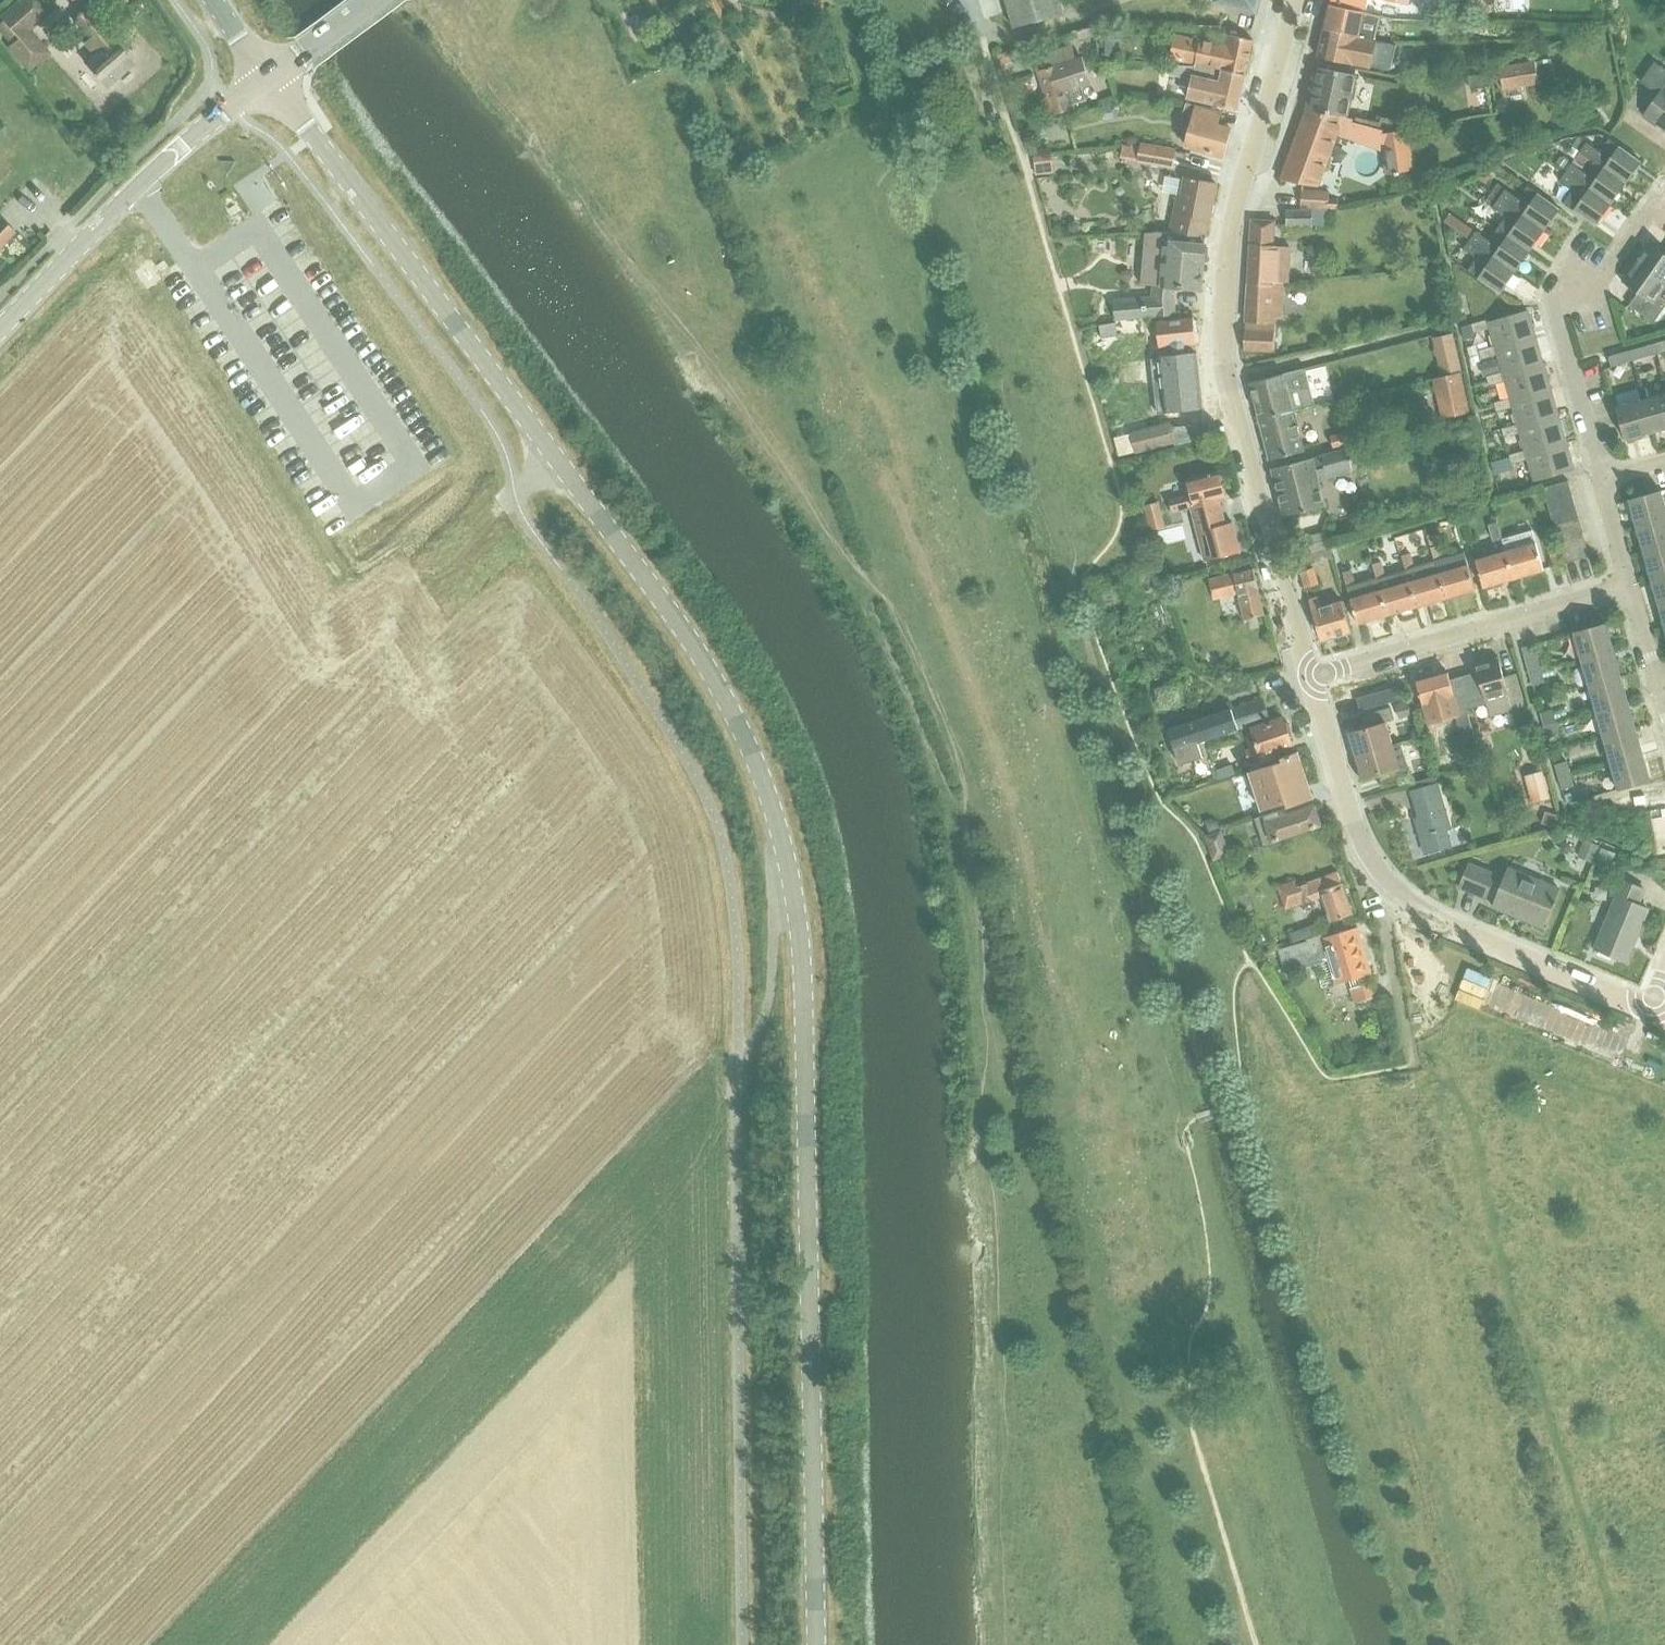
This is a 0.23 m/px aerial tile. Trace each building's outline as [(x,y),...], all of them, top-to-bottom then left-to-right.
[(3,19),(21,41),(8,51),(27,73),(49,55),(29,31),(52,11),(43,0),(25,0),(3,19)] [(1008,12),(1014,28),(1063,13),(1060,0),(1005,0),(1008,12)] [(1214,2),(1257,14),(1261,0),(1215,0),(1214,2)] [(1331,1),(1366,9),(1368,0),(1331,0),(1331,1)] [(1329,5),(1325,28),(1329,29),(1346,34),(1358,36),(1376,40),(1378,29),(1381,17),(1379,16),(1363,13),(1346,9),(1329,5)] [(80,14),(76,18),(89,36),(83,41),(93,54),(84,61),(104,84),(132,61),(128,58),(133,54),(119,37),(116,38),(114,40),(112,39),(111,40),(99,26),(104,22),(90,6),(84,11),(81,8),(78,11),(80,14)] [(661,32),(668,29),(678,25),(673,15),(657,22),(661,32)] [(709,27),(704,40),(718,46),(723,33),(709,27)] [(1325,28),(1318,56),(1353,64),(1353,63),(1369,66),(1388,70),(1390,69),(1396,45),(1376,40),(1358,36),(1346,34),(1329,29),(1325,28)] [(1114,62),(1117,31),(1098,30),(1097,47),(1106,48),(1105,62),(1114,62)] [(1206,67),(1246,75),(1255,41),(1231,35),(1228,47),(1176,34),(1170,57),(1194,63),(1206,67)] [(1044,71),(1038,73),(1052,116),(1074,109),(1073,104),(1085,100),(1080,84),(1090,81),(1082,58),(1076,60),(1071,46),(1039,56),(1044,71)] [(1018,51),(998,57),(1000,66),(1021,60),(1018,51)] [(1502,89),(1553,81),(1550,59),(1499,67),(1502,89)] [(1655,62),(1641,82),(1659,95),(1645,115),(1647,116),(1645,119),(1656,126),(1658,124),(1664,129),(1664,69),(1655,62)] [(1172,65),(1170,74),(1191,79),(1188,91),(1187,98),(1210,104),(1238,111),(1240,104),(1246,75),(1206,67),(1194,63),(1194,65),(1172,65)] [(1307,108),(1347,116),(1356,76),(1316,68),(1307,108)] [(1486,75),(1469,77),(1471,88),(1487,86),(1486,75)] [(1110,102),(1100,104),(1101,119),(1112,118),(1110,102)] [(1223,157),(1231,129),(1209,123),(1213,111),(1186,103),(1180,122),(1190,125),(1184,146),(1223,157)] [(1307,113),(1281,179),(1319,187),(1338,134),(1361,143),(1374,148),(1381,129),(1352,122),(1354,119),(1347,117),(1347,116),(1307,108),(1307,113)] [(1049,123),(1039,126),(1041,134),(1051,132),(1049,123)] [(1381,135),(1384,151),(1388,174),(1414,169),(1408,130),(1381,135)] [(1600,151),(1587,142),(1580,137),(1573,147),(1593,161),(1593,160),(1626,183),(1641,161),(1609,138),(1600,151)] [(101,143),(92,151),(103,163),(112,155),(101,143)] [(1172,167),(1175,150),(1141,143),(1137,160),(1172,167)] [(1052,153),(1033,155),(1035,174),(1054,172),(1052,153)] [(1561,156),(1557,163),(1564,168),(1569,162),(1561,156)] [(1572,163),(1566,172),(1611,203),(1626,183),(1593,160),(1593,161),(1585,172),(1572,163)] [(1611,203),(1566,172),(1559,181),(1572,190),(1563,203),(1596,225),(1611,203)] [(1177,196),(1170,233),(1204,237),(1207,219),(1210,220),(1216,185),(1183,178),(1180,196),(1177,196)] [(1519,198),(1505,189),(1499,184),(1492,193),(1544,230),(1560,208),(1528,185),(1519,198)] [(1338,208),(1338,200),(1329,199),(1329,192),(1301,190),(1300,207),(1328,209),(1328,207),(1338,208)] [(1544,230),(1492,193),(1486,202),(1506,216),(1497,228),(1530,251),(1544,230)] [(1286,225),(1312,225),(1312,211),(1286,211),(1286,225)] [(15,232),(2,220),(0,222),(0,248),(15,232)] [(1289,283),(1290,269),(1291,247),(1274,246),(1276,222),(1253,220),(1248,283),(1271,285),(1272,281),(1284,283),(1289,283)] [(1476,231),(1469,240),(1515,272),(1530,251),(1497,228),(1489,240),(1476,231)] [(1152,298),(1114,301),(1116,318),(1176,314),(1174,296),(1175,287),(1202,290),(1208,237),(1204,237),(1170,233),(1157,232),(1147,232),(1143,282),(1152,283),(1152,298)] [(1515,272),(1469,240),(1463,249),(1476,258),(1467,271),(1499,294),(1515,272)] [(1636,262),(1664,283),(1664,254),(1649,243),(1636,262)] [(1636,262),(1622,281),(1638,293),(1629,305),(1654,323),(1664,307),(1664,299),(1659,295),(1664,286),(1664,283),(1636,262)] [(1271,285),(1248,283),(1244,350),(1274,352),(1276,323),(1275,323),(1276,312),(1282,312),(1284,283),(1272,281),(1271,285)] [(1494,347),(1536,335),(1528,311),(1489,322),(1488,319),(1471,324),(1474,333),(1489,328),(1494,346),(1494,347)] [(1199,375),(1196,343),(1196,333),(1199,332),(1198,319),(1194,320),(1194,317),(1156,321),(1160,359),(1152,360),(1154,380),(1168,378),(1168,383),(1154,384),(1157,408),(1203,402),(1200,375),(1199,375)] [(1088,333),(1102,344),(1112,331),(1098,320),(1088,333)] [(1470,324),(1461,326),(1464,339),(1475,336),(1474,333),(1471,324),(1470,324)] [(1454,334),(1432,339),(1440,376),(1461,371),(1462,371),(1454,334)] [(1494,347),(1494,346),(1479,350),(1481,359),(1498,354),(1503,371),(1503,373),(1543,362),(1536,335),(1494,347)] [(1629,350),(1632,360),(1653,354),(1650,344),(1629,350)] [(1476,345),(1467,347),(1470,356),(1479,353),(1476,345)] [(1632,360),(1629,350),(1608,356),(1611,366),(1632,360)] [(1479,354),(1470,357),(1472,363),(1481,360),(1479,354)] [(1496,360),(1481,365),(1484,377),(1487,376),(1500,372),(1496,360)] [(1503,373),(1503,371),(1500,372),(1487,376),(1489,385),(1505,380),(1511,398),(1511,400),(1551,388),(1543,362),(1503,373)] [(1306,369),(1250,383),(1259,419),(1294,410),(1315,405),(1308,378),(1306,369)] [(1440,376),(1434,377),(1443,418),(1470,412),(1461,371),(1440,376)] [(1511,400),(1511,398),(1494,402),(1497,411),(1513,406),(1518,424),(1519,426),(1559,414),(1551,388),(1511,400)] [(1643,400),(1651,432),(1664,428),(1664,394),(1643,400)] [(1651,432),(1643,400),(1616,407),(1625,439),(1651,432)] [(1294,410),(1259,419),(1270,460),(1304,451),(1303,444),(1294,410)] [(1519,426),(1518,424),(1502,429),(1505,437),(1521,433),(1526,450),(1527,452),(1566,441),(1559,414),(1519,426)] [(1195,420),(1170,427),(1174,443),(1199,436),(1195,420)] [(1174,443),(1170,427),(1168,421),(1128,432),(1128,433),(1113,437),(1118,457),(1134,452),(1134,454),(1174,443)] [(1354,429),(1329,436),(1333,450),(1358,444),(1354,429)] [(1440,436),(1443,447),(1459,443),(1456,433),(1440,436)] [(1527,452),(1526,450),(1510,455),(1512,464),(1528,459),(1534,481),(1574,468),(1566,441),(1527,452)] [(1343,451),(1273,468),(1284,516),(1325,506),(1319,480),(1323,479),(1348,473),(1343,451)] [(1191,493),(1168,500),(1171,512),(1191,507),(1205,560),(1218,557),(1240,552),(1233,522),(1224,524),(1222,513),(1218,499),(1226,497),(1219,470),(1187,478),(1191,493)] [(1548,501),(1573,493),(1569,481),(1544,488),(1548,501)] [(1664,518),(1664,506),(1661,491),(1635,496),(1629,500),(1636,526),(1664,518)] [(1576,506),(1573,493),(1548,501),(1551,513),(1576,506)] [(1165,526),(1159,502),(1145,505),(1151,530),(1165,526)] [(1576,506),(1551,513),(1555,525),(1580,518),(1576,506)] [(1583,530),(1580,518),(1555,525),(1558,538),(1583,530)] [(1636,526),(1643,552),(1664,546),(1664,518),(1636,526)] [(1499,524),(1489,527),(1494,543),(1502,540),(1504,540),(1499,524)] [(1587,543),(1583,530),(1558,538),(1559,542),(1562,550),(1587,543)] [(1504,540),(1502,540),(1506,552),(1513,579),(1544,570),(1536,543),(1535,543),(1532,532),(1516,536),(1504,540)] [(1559,542),(1549,545),(1554,561),(1564,559),(1562,550),(1559,542)] [(1590,556),(1587,543),(1562,550),(1564,559),(1565,563),(1590,556)] [(1311,563),(1333,556),(1330,545),(1307,552),(1311,563)] [(1643,552),(1651,578),(1664,574),(1664,546),(1643,552)] [(1469,564),(1447,571),(1440,547),(1432,549),(1435,562),(1439,573),(1446,598),(1476,590),(1469,564)] [(1506,552),(1475,561),(1483,588),(1513,579),(1506,552)] [(1411,555),(1403,558),(1407,571),(1415,568),(1411,555)] [(1435,562),(1415,568),(1407,571),(1410,581),(1417,607),(1446,598),(1439,573),(1435,562)] [(1381,564),(1373,566),(1376,579),(1385,577),(1381,564)] [(1305,588),(1319,584),(1314,567),(1300,571),(1305,588)] [(1143,568),(1130,574),(1135,584),(1148,579),(1143,568)] [(1244,620),(1264,615),(1254,569),(1209,580),(1213,599),(1238,594),(1244,620)] [(1351,569),(1343,572),(1358,624),(1387,615),(1379,590),(1376,579),(1356,585),(1351,569)] [(1407,571),(1385,577),(1376,579),(1379,590),(1387,615),(1417,607),(1410,581),(1407,571)] [(1651,578),(1658,604),(1664,602),(1664,574),(1651,578)] [(1321,642),(1351,633),(1342,601),(1321,607),(1318,597),(1309,600),(1321,642)] [(1581,659),(1614,651),(1607,625),(1574,634),(1581,659)] [(1530,674),(1541,671),(1534,644),(1523,647),(1530,674)] [(1495,645),(1474,651),(1477,662),(1498,656),(1495,645)] [(1621,676),(1614,651),(1581,659),(1589,685),(1621,676)] [(1463,676),(1472,705),(1486,701),(1491,717),(1526,707),(1516,673),(1504,677),(1499,658),(1476,665),(1478,672),(1463,676)] [(1545,682),(1541,671),(1530,674),(1533,685),(1545,682)] [(1429,723),(1460,714),(1468,712),(1467,707),(1472,705),(1463,676),(1450,679),(1448,672),(1417,682),(1420,692),(1419,693),(1420,697),(1421,697),(1429,723)] [(1628,702),(1621,676),(1589,685),(1596,710),(1628,702)] [(1397,686),(1377,692),(1380,705),(1401,699),(1397,686)] [(1238,730),(1269,719),(1262,698),(1167,730),(1179,765),(1202,758),(1197,743),(1238,730)] [(1409,701),(1396,705),(1400,718),(1413,714),(1409,701)] [(1628,702),(1596,710),(1603,737),(1636,728),(1628,702)] [(1354,755),(1392,744),(1385,722),(1393,719),(1390,706),(1359,715),(1362,728),(1347,732),(1354,755)] [(1544,725),(1555,722),(1552,709),(1541,712),(1544,725)] [(1275,751),(1292,745),(1283,718),(1251,729),(1257,746),(1245,751),(1248,760),(1260,756),(1262,762),(1277,757),(1275,751)] [(1559,734),(1555,722),(1544,725),(1548,737),(1559,734)] [(1636,728),(1603,737),(1610,762),(1643,753),(1636,728)] [(1422,737),(1412,740),(1413,747),(1419,749),(1425,748),(1422,737)] [(1400,742),(1392,744),(1354,755),(1362,778),(1377,774),(1380,786),(1411,777),(1407,765),(1400,742)] [(1462,750),(1443,755),(1447,772),(1466,767),(1462,750)] [(1282,762),(1250,772),(1263,810),(1287,802),(1289,806),(1314,798),(1298,752),(1281,757),(1282,762)] [(1650,780),(1643,753),(1610,762),(1618,789),(1650,780)] [(1559,777),(1569,774),(1566,761),(1555,764),(1559,777)] [(1232,763),(1216,769),(1219,779),(1235,774),(1232,763)] [(1543,771),(1525,775),(1532,803),(1550,799),(1543,771)] [(1569,774),(1559,777),(1562,789),(1573,786),(1569,774)] [(1426,853),(1450,846),(1446,829),(1450,828),(1438,784),(1413,791),(1420,817),(1416,818),(1426,853)] [(1571,794),(1564,796),(1566,803),(1573,801),(1571,794)] [(1264,844),(1322,824),(1315,803),(1286,813),(1285,808),(1255,818),(1264,844)] [(1547,813),(1543,825),(1553,828),(1557,816),(1547,813)] [(1211,818),(1204,820),(1207,831),(1219,827),(1217,821),(1211,818)] [(1587,836),(1579,856),(1592,861),(1600,841),(1587,836)] [(1601,846),(1596,860),(1610,866),(1616,852),(1601,846)] [(1470,864),(1460,889),(1484,899),(1495,874),(1470,864)] [(1547,921),(1561,890),(1510,868),(1493,906),(1511,914),(1514,907),(1547,921)] [(1331,922),(1353,913),(1342,883),(1338,872),(1297,887),(1295,880),(1278,886),(1286,908),(1322,896),(1331,922)] [(1627,961),(1649,908),(1639,905),(1645,890),(1620,879),(1613,895),(1618,897),(1596,949),(1627,961)] [(1371,973),(1357,927),(1340,932),(1339,929),(1307,939),(1307,940),(1279,949),(1285,972),(1314,963),(1314,961),(1328,957),(1335,982),(1352,977),(1353,978),(1371,973)] [(1377,995),(1373,981),(1350,988),(1354,1002),(1377,995)] [(1386,1032),(1374,1035),(1379,1050),(1390,1046),(1386,1032)]
